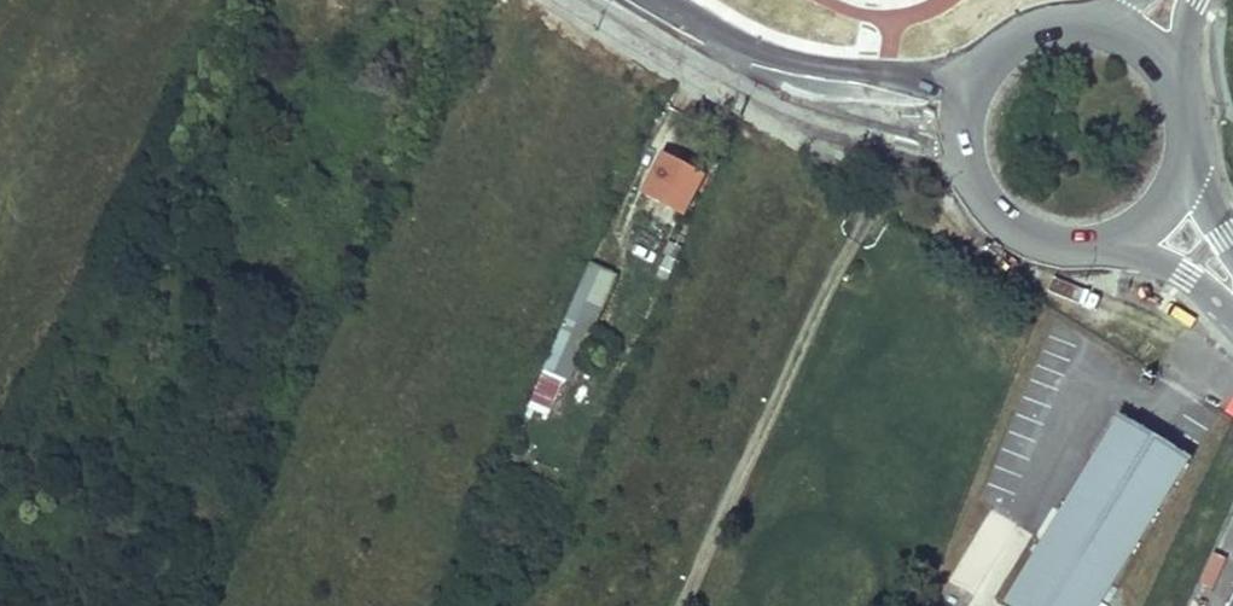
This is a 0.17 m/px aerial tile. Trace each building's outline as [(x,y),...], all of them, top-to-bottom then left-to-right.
[(657,147),(637,187),(681,210),(702,171),(657,147)] [(666,241),(660,253),(672,259),(678,246),(666,241)] [(585,262),(537,371),(566,384),(615,275),(585,262)] [(1001,601),(1010,605),(1092,605),(1185,452),(1116,411),(1001,601)] [(1224,605),(1232,605),(1232,588),(1224,605)]
